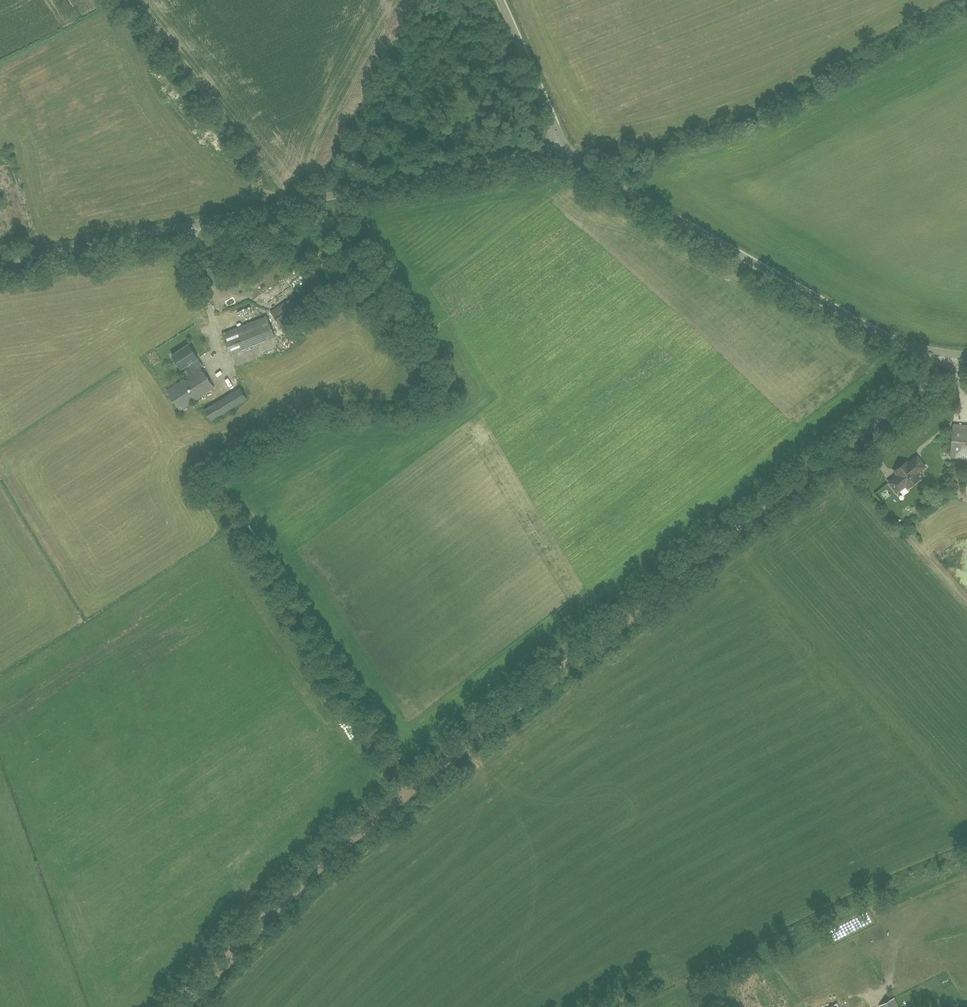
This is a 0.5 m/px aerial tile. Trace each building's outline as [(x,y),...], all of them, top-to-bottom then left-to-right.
[(292,298),(271,312),(281,327),(302,314),(292,298)] [(267,316),(223,333),(231,354),(275,337),(267,316)] [(204,367),(198,358),(189,344),(172,355),(182,369),(188,365),(194,374),(167,391),(180,411),(214,388),(201,368),(204,367)] [(212,421),(219,416),(247,399),(240,387),(205,409),(212,421)] [(953,425),(950,457),(966,459),(966,426),(953,425)] [(925,467),(917,457),(908,464),(906,462),(894,471),(897,475),(889,482),(897,492),(905,485),(908,488),(920,478),(916,474),(925,467)] [(894,998),(880,1006),(881,1006),(899,1006),(894,998)]
